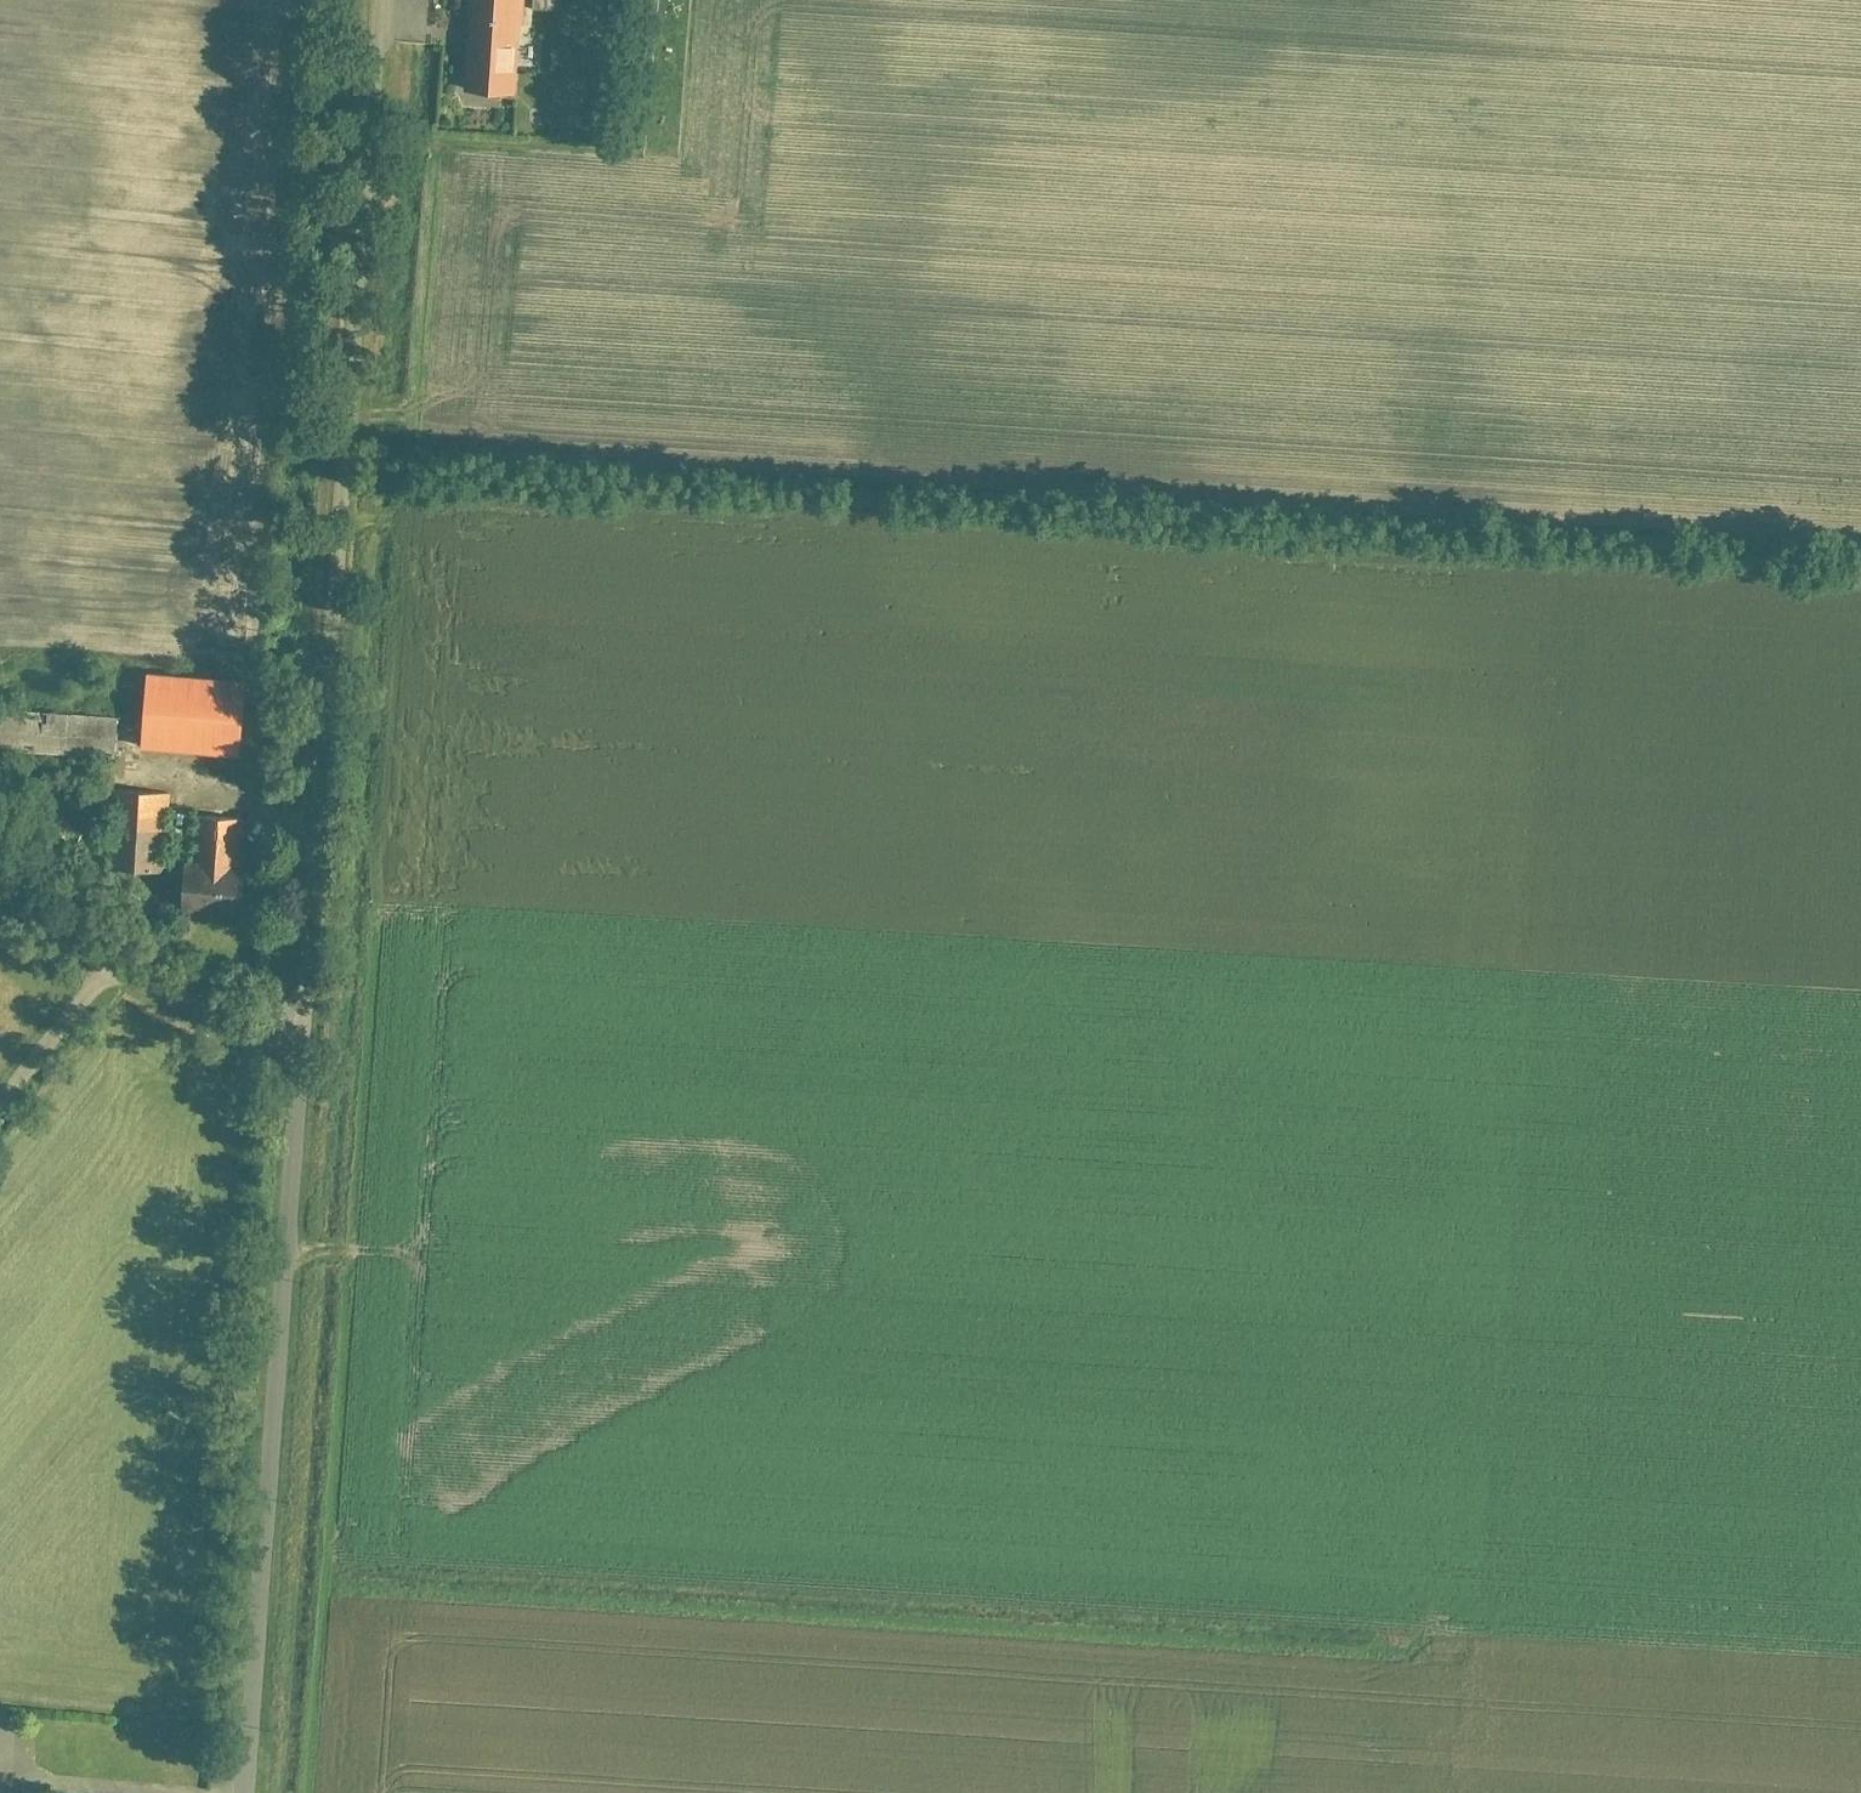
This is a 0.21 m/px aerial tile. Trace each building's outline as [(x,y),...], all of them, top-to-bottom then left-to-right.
[(513,0),(466,0),(461,95),(508,98),(513,0)] [(148,678),(144,748),(252,755),(257,685),(148,678)] [(102,760),(105,717),(0,708),(0,751),(102,760)] [(16,791),(0,775),(0,808),(16,791)] [(148,797),(105,797),(104,870),(150,871),(150,853),(154,853),(154,825),(148,825),(148,797)] [(235,916),(236,914),(236,885),(229,885),(231,825),(213,824),(213,817),(189,817),(188,876),(174,875),(173,912),(188,913),(188,915),(235,916)]
